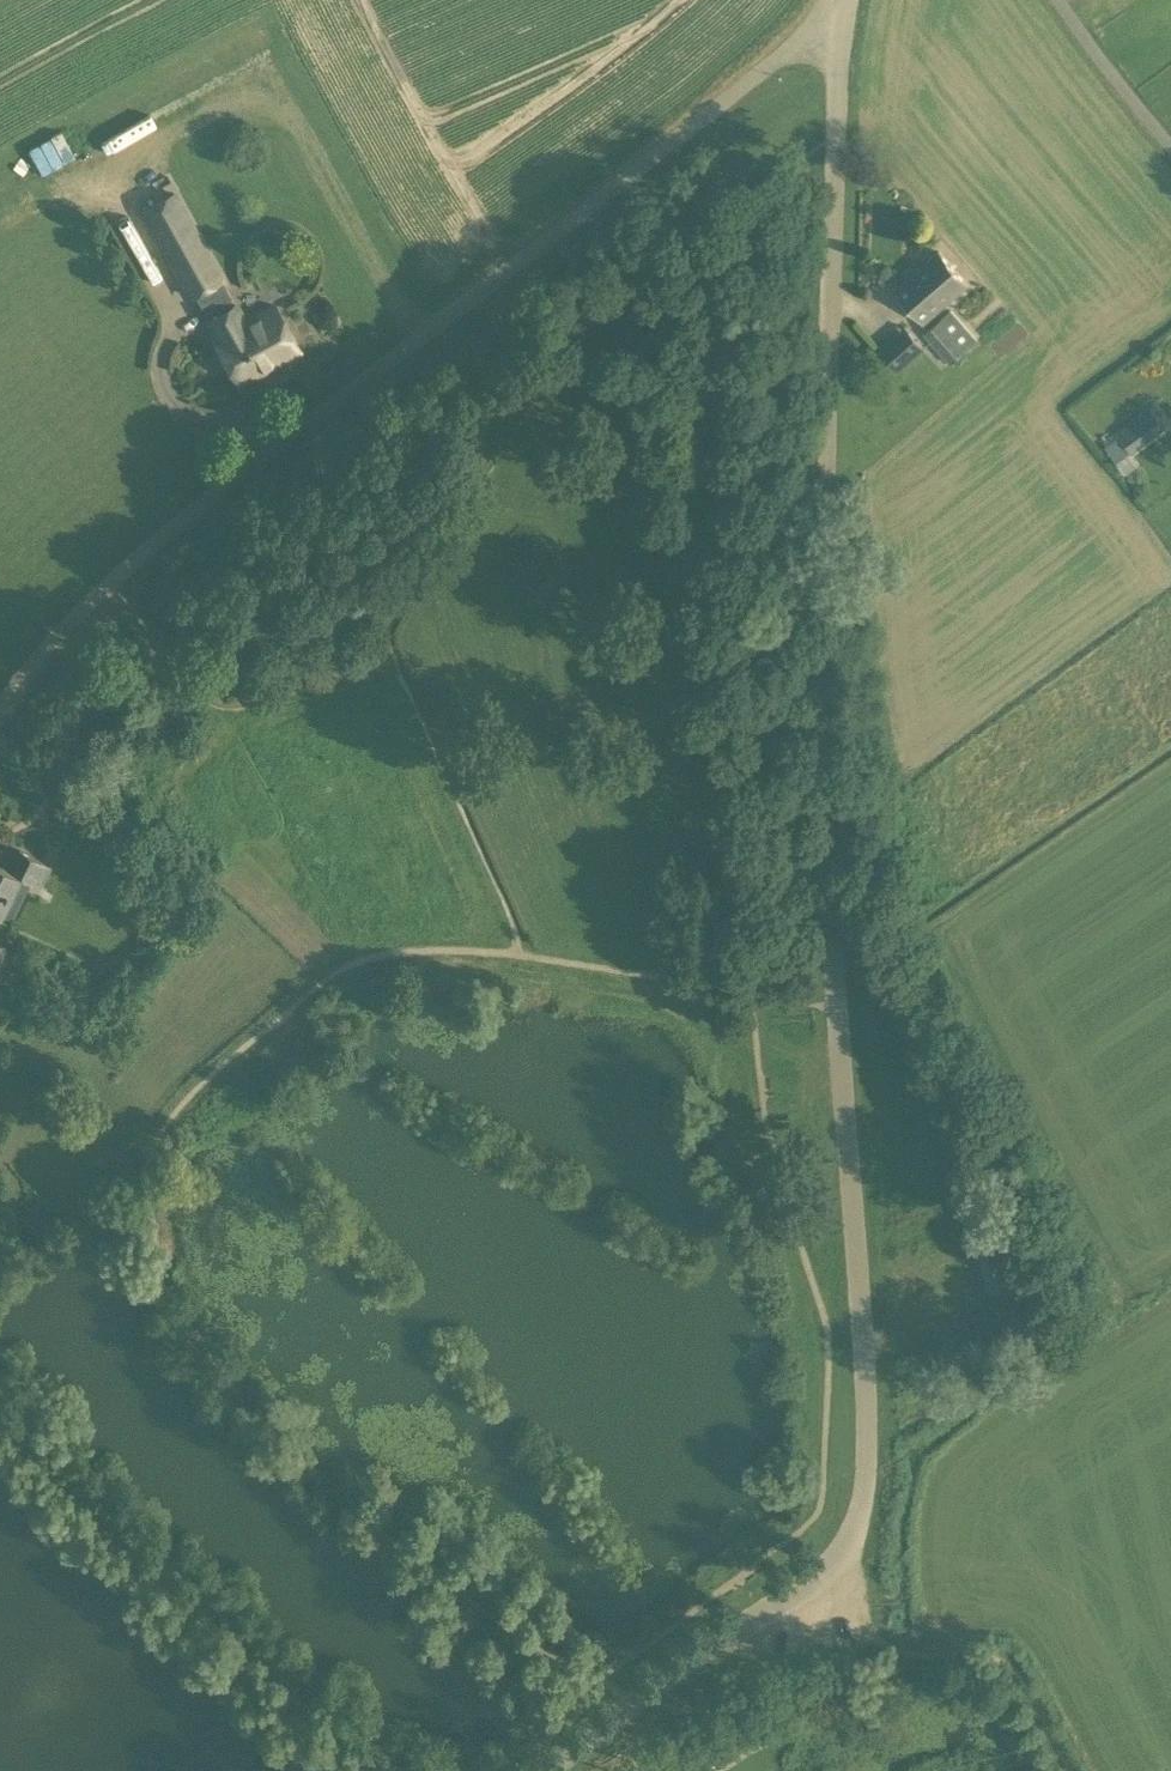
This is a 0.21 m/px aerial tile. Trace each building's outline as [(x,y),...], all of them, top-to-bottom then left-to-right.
[(244,320),(174,191),(143,208),(190,294),(195,291),(219,334),(214,337),(238,381),(298,347),(274,303),(244,320)] [(895,288),(923,321),(967,282),(938,250),(895,288)] [(924,332),(950,362),(976,339),(950,309),(924,332)] [(896,370),(910,358),(892,337),(879,348),(878,349),(896,370)] [(1132,452),(1166,426),(1149,404),(1115,430),(1119,434),(1105,445),(1117,460),(1116,461),(1125,473),(1134,465),(1126,454),(1131,451),(1132,452)] [(40,885),(83,905),(92,887),(88,885),(104,851),(106,852),(122,818),(96,806),(83,834),(68,827),(63,837),(59,835),(56,841),(60,843),(50,863),(19,848),(9,868),(0,864),(0,913),(19,875),(40,885)] [(90,988),(102,994),(109,980),(96,974),(90,988)]
